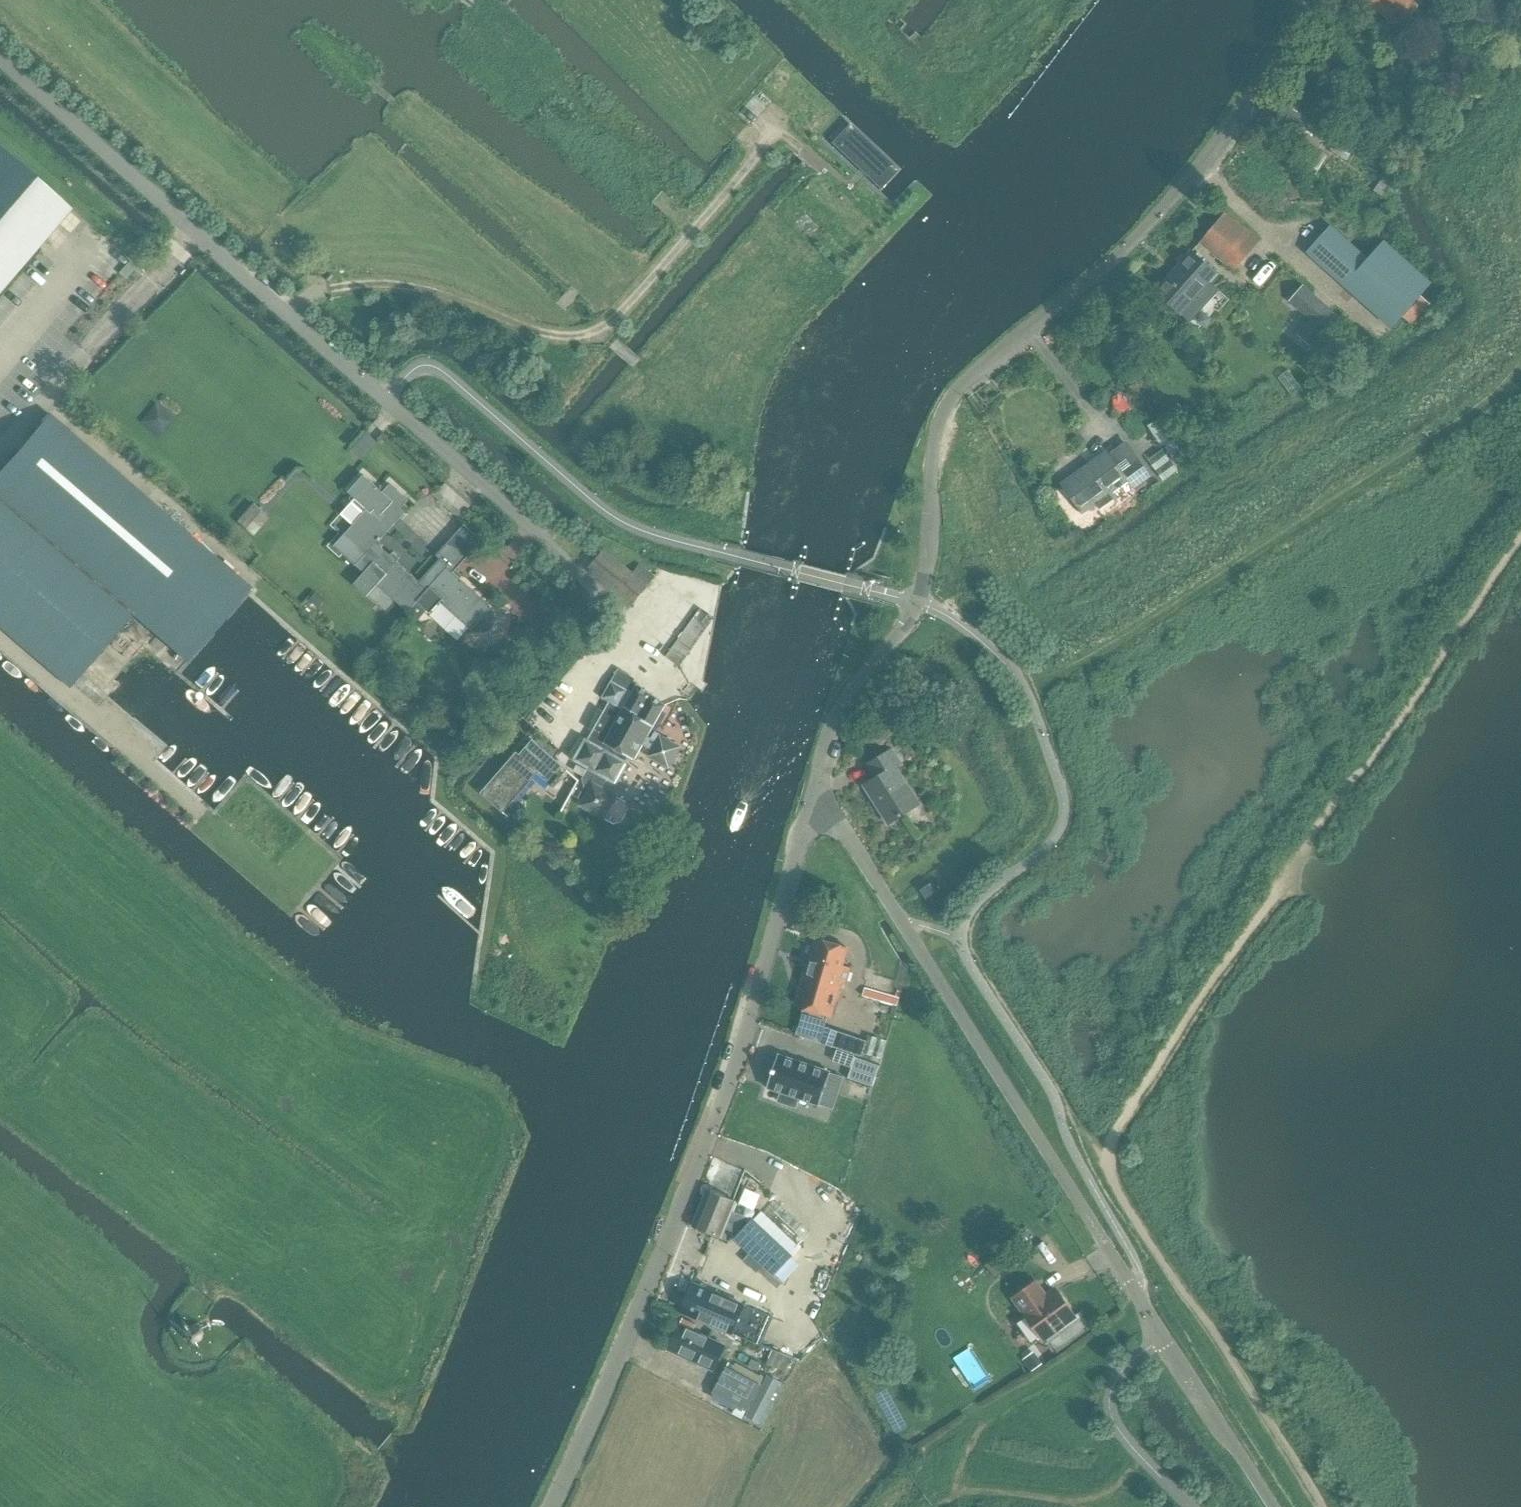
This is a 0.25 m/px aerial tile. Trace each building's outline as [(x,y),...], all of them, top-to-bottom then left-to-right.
[(1398,29),(1423,2),(1421,0),(1369,0),(1398,29)] [(1327,111),(1319,106),(1292,90),(1276,118),(1303,134),(1306,127),(1314,132),(1327,111)] [(842,118),(826,140),(890,202),(913,183),(842,118)] [(70,209),(0,148),(0,289),(70,209)] [(1384,175),(1373,191),(1383,198),(1387,191),(1395,196),(1395,197),(1400,185),(1384,175)] [(1233,272),(1259,242),(1224,213),(1198,244),(1233,272)] [(1329,227),(1306,252),(1391,328),(1431,284),(1382,242),(1367,260),(1329,227)] [(1190,252),(1154,292),(1180,315),(1189,323),(1212,297),(1203,289),(1216,276),(1190,252)] [(1302,286),(1289,302),(1310,320),(1326,333),(1339,318),(1302,286)] [(1326,333),(1310,320),(1298,335),(1313,348),(1326,333)] [(1287,370),(1277,377),(1292,397),(1301,389),(1287,370)] [(185,663),(249,589),(48,415),(0,471),(0,628),(69,688),(131,616),(185,663)] [(1160,446),(1169,440),(1156,420),(1147,426),(1160,446)] [(1106,453),(1062,484),(1081,512),(1094,504),(1097,509),(1112,499),(1113,500),(1130,488),(1132,491),(1150,479),(1137,460),(1123,441),(1106,453)] [(1178,470),(1162,448),(1147,460),(1163,481),(1178,470)] [(366,510),(333,546),(362,573),(384,548),(377,543),(404,513),(400,509),(407,500),(389,484),(382,492),(363,475),(347,493),(366,510)] [(252,505),(236,522),(251,536),(267,518),(252,505)] [(463,525),(446,545),(463,561),(481,541),(463,525)] [(416,602),(408,612),(426,611),(439,602),(470,630),(470,629),(481,633),(489,631),(494,625),(495,617),(493,610),(490,607),(491,607),(463,561),(446,545),(419,582),(418,583),(426,591),(416,602)] [(364,574),(353,585),(366,597),(376,586),(391,599),(407,613),(408,612),(416,602),(426,591),(418,583),(419,582),(411,575),(383,551),(385,549),(384,548),(362,573),(364,574)] [(586,571),(629,607),(648,586),(604,549),(586,571)] [(323,601),(314,593),(308,601),(317,608),(323,601)] [(584,738),(571,761),(587,770),(587,771),(576,765),(573,771),(583,777),(583,778),(584,788),(578,798),(581,800),(578,806),(583,808),(602,819),(608,808),(615,796),(601,788),(606,781),(612,785),(626,762),(624,761),(627,756),(633,759),(642,744),(651,749),(647,757),(668,769),(680,748),(659,735),(659,736),(654,733),(650,739),(646,737),(650,731),(665,704),(631,685),(634,679),(618,670),(602,697),(609,702),(587,740),(584,738)] [(886,717),(868,734),(880,746),(898,729),(886,717)] [(480,793),(496,808),(502,813),(503,812),(511,819),(521,808),(513,801),(538,774),(551,787),(566,771),(532,740),(519,754),(517,752),(480,793)] [(887,823),(911,808),(917,804),(893,767),(899,763),(890,749),(867,763),(876,776),(863,785),(887,823)] [(923,899),(934,892),(929,884),(918,891),(923,899)] [(848,947),(815,938),(808,969),(803,968),(793,1006),(809,1011),(801,1038),(823,1045),(823,1044),(828,1028),(839,984),(844,986),(850,967),(843,965),(848,947)] [(896,1007),(899,999),(865,989),(863,997),(896,1007)] [(866,1040),(828,1028),(823,1044),(836,1048),(855,1055),(861,1056),(866,1040)] [(866,1040),(862,1053),(879,1058),(885,1040),(868,1035),(866,1040)] [(855,1055),(836,1048),(832,1061),(851,1068),(855,1055)] [(795,1108),(798,1099),(819,1106),(830,1073),(777,1055),(766,1088),(781,1093),(778,1102),(795,1108)] [(851,1068),(847,1080),(871,1087),(878,1067),(854,1058),(851,1068)] [(707,1191),(692,1228),(720,1239),(725,1228),(739,1234),(733,1239),(750,1255),(744,1261),(756,1272),(762,1266),(772,1276),(785,1263),(791,1256),(761,1228),(753,1221),(752,1219),(754,1213),(752,1210),(735,1203),(707,1191)] [(761,1211),(753,1221),(791,1256),(799,1247),(797,1245),(809,1232),(780,1206),(769,1218),(761,1211)] [(1002,1272),(991,1259),(983,1265),(994,1278),(1002,1272)] [(1056,1329),(1074,1316),(1056,1291),(1045,1299),(1033,1283),(1014,1297),(1025,1314),(1016,1321),(1033,1345),(1044,1337),(1048,1343),(1060,1334),(1056,1329)] [(731,1332),(742,1306),(691,1285),(680,1311),(731,1332)] [(724,1345),(691,1330),(694,1324),(681,1319),(678,1325),(667,1350),(713,1370),(724,1345)] [(201,1333),(200,1330),(199,1328),(196,1326),(195,1326),(192,1326),(190,1327),(185,1331),(185,1332),(185,1340),(193,1343),(201,1338),(201,1333)] [(807,1344),(795,1355),(800,1361),(812,1349),(807,1344)] [(785,1369),(789,1361),(771,1352),(767,1360),(785,1369)] [(1033,1352),(1022,1360),(1031,1372),(1041,1364),(1033,1352)] [(733,1366),(728,1363),(712,1394),(746,1411),(760,1385),(731,1370),(733,1366)] [(766,1375),(745,1415),(759,1423),(780,1382),(766,1375)]
